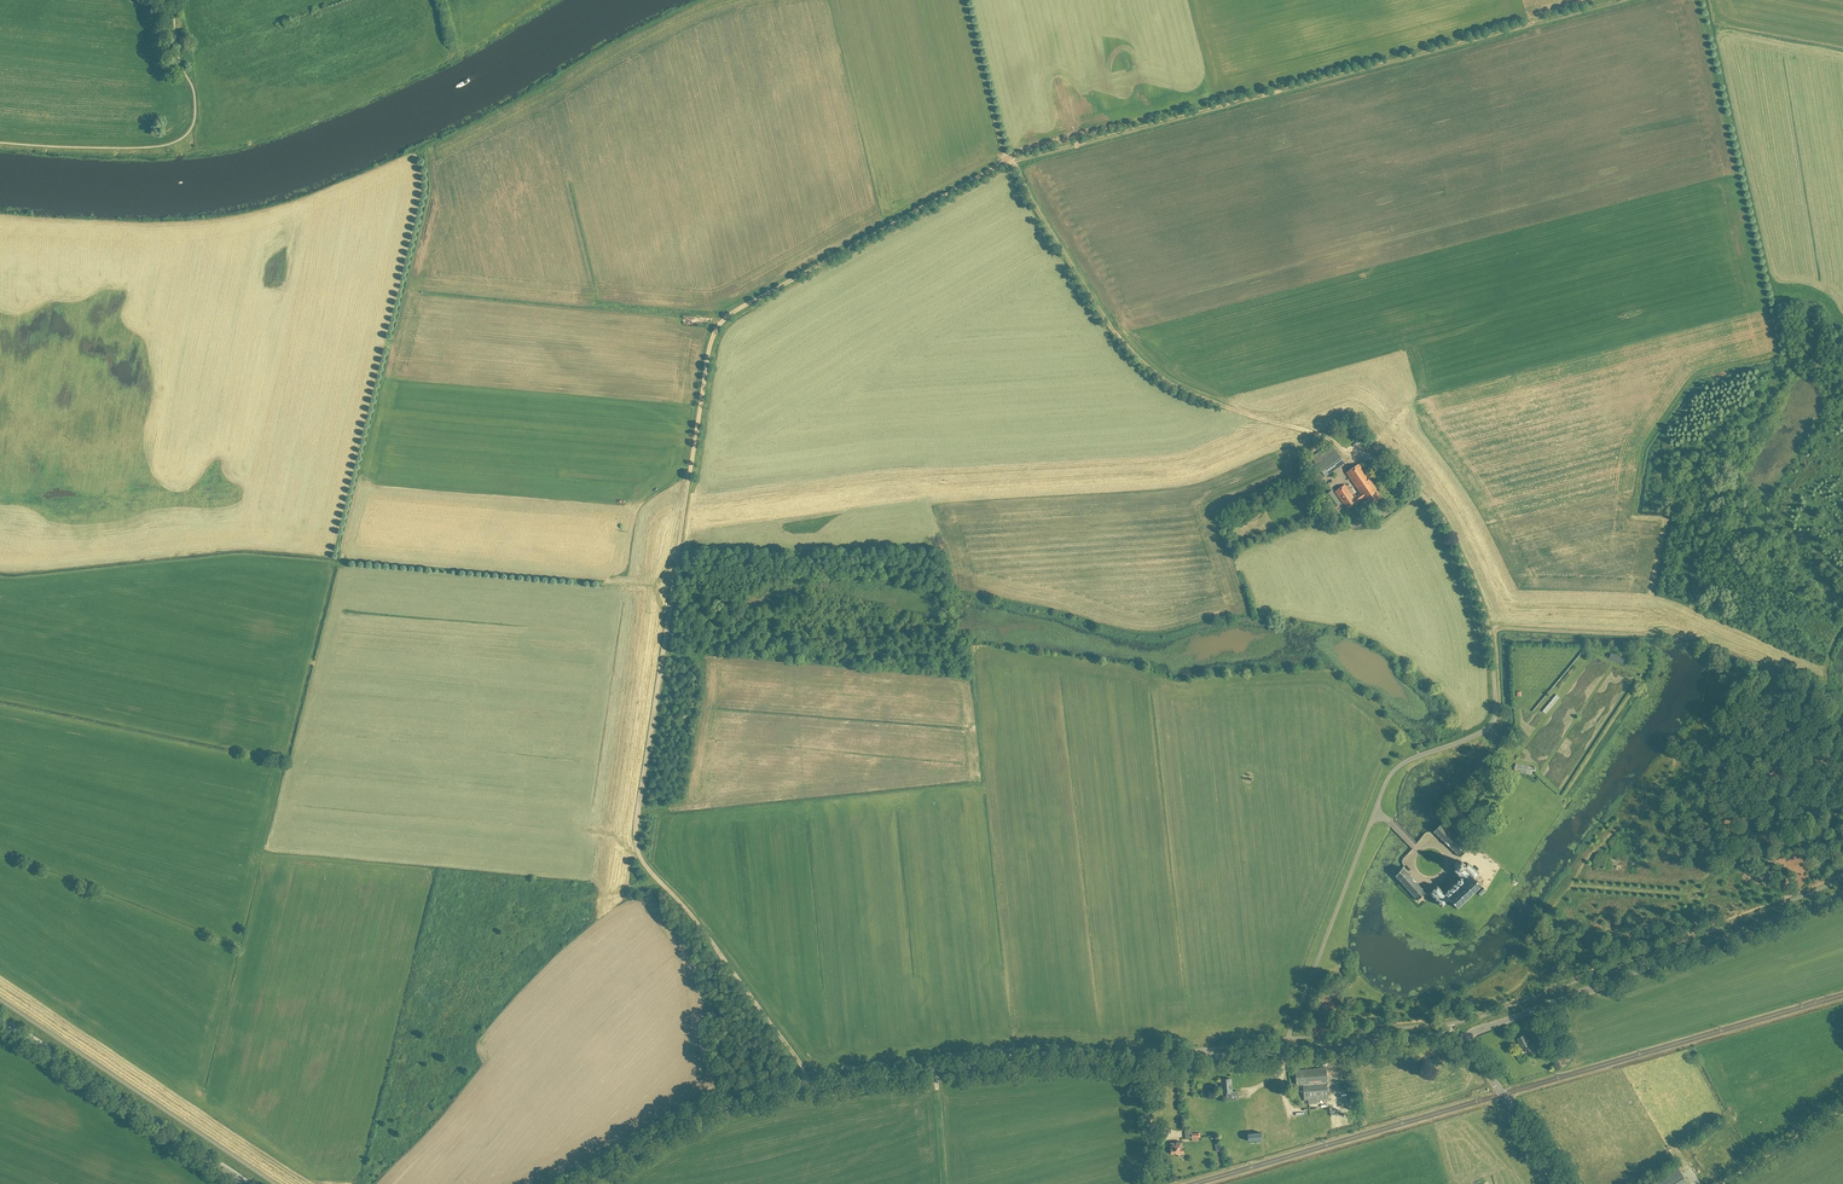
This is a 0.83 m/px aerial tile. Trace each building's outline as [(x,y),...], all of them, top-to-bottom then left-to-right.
[(1345,462),(1335,449),(1331,443),(1311,457),(1315,463),(1325,476),(1345,462)] [(1336,491),(1347,508),(1364,497),(1369,504),(1381,496),(1376,489),(1359,463),(1346,472),(1361,493),(1355,497),(1346,484),(1336,491)] [(1332,490),(1326,495),(1334,507),(1340,503),(1332,490)] [(1611,653),(1609,658),(1622,664),(1625,659),(1611,653)] [(1560,697),(1556,694),(1543,711),(1546,714),(1560,697)] [(1513,770),(1531,774),(1533,767),(1515,763),(1513,770)] [(1446,816),(1452,821),(1461,811),(1455,806),(1446,816)] [(1443,821),(1434,831),(1460,856),(1467,849),(1458,840),(1461,838),(1443,821)] [(1468,863),(1466,864),(1464,867),(1463,862),(1460,860),(1456,861),(1454,864),(1454,868),(1455,868),(1453,870),(1460,878),(1444,893),(1437,886),(1429,893),(1442,906),(1449,899),(1457,907),(1476,890),(1480,894),(1485,890),(1475,879),(1477,878),(1475,876),(1478,873),(1468,863)] [(1400,881),(1417,900),(1425,892),(1403,867),(1395,875),(1400,881)] [(1747,895),(1746,885),(1738,886),(1739,896),(1747,895)] [(1217,1021),(1250,1016),(1249,1010),(1232,1013),(1231,1010),(1216,1012),(1217,1021)] [(1169,1015),(1169,1023),(1182,1023),(1182,1021),(1199,1020),(1199,1014),(1169,1015)] [(1525,1035),(1517,1039),(1523,1049),(1525,1047),(1527,1052),(1537,1047),(1534,1042),(1530,1044),(1525,1035)] [(1327,1082),(1325,1068),(1295,1070),(1296,1085),(1303,1084),(1327,1082)] [(1233,1089),(1232,1079),(1231,1079),(1231,1078),(1221,1079),(1222,1092),(1227,1092),(1227,1100),(1238,1099),(1238,1091),(1232,1091),(1232,1089),(1233,1089)] [(1328,1099),(1327,1082),(1303,1084),(1304,1101),(1308,1101),(1309,1104),(1317,1103),(1316,1100),(1328,1099)] [(1261,1132),(1248,1133),(1249,1141),(1262,1140),(1261,1132)] [(1192,1133),(1192,1137),(1192,1141),(1199,1141),(1199,1137),(1201,1137),(1201,1133),(1199,1133),(1198,1133),(1192,1133)] [(1182,1142),(1170,1143),(1171,1148),(1171,1154),(1178,1154),(1178,1157),(1183,1156),(1183,1154),(1184,1154),(1183,1148),(1182,1148),(1182,1142)] [(1678,1167),(1651,1183),(1688,1183),(1678,1167)]
